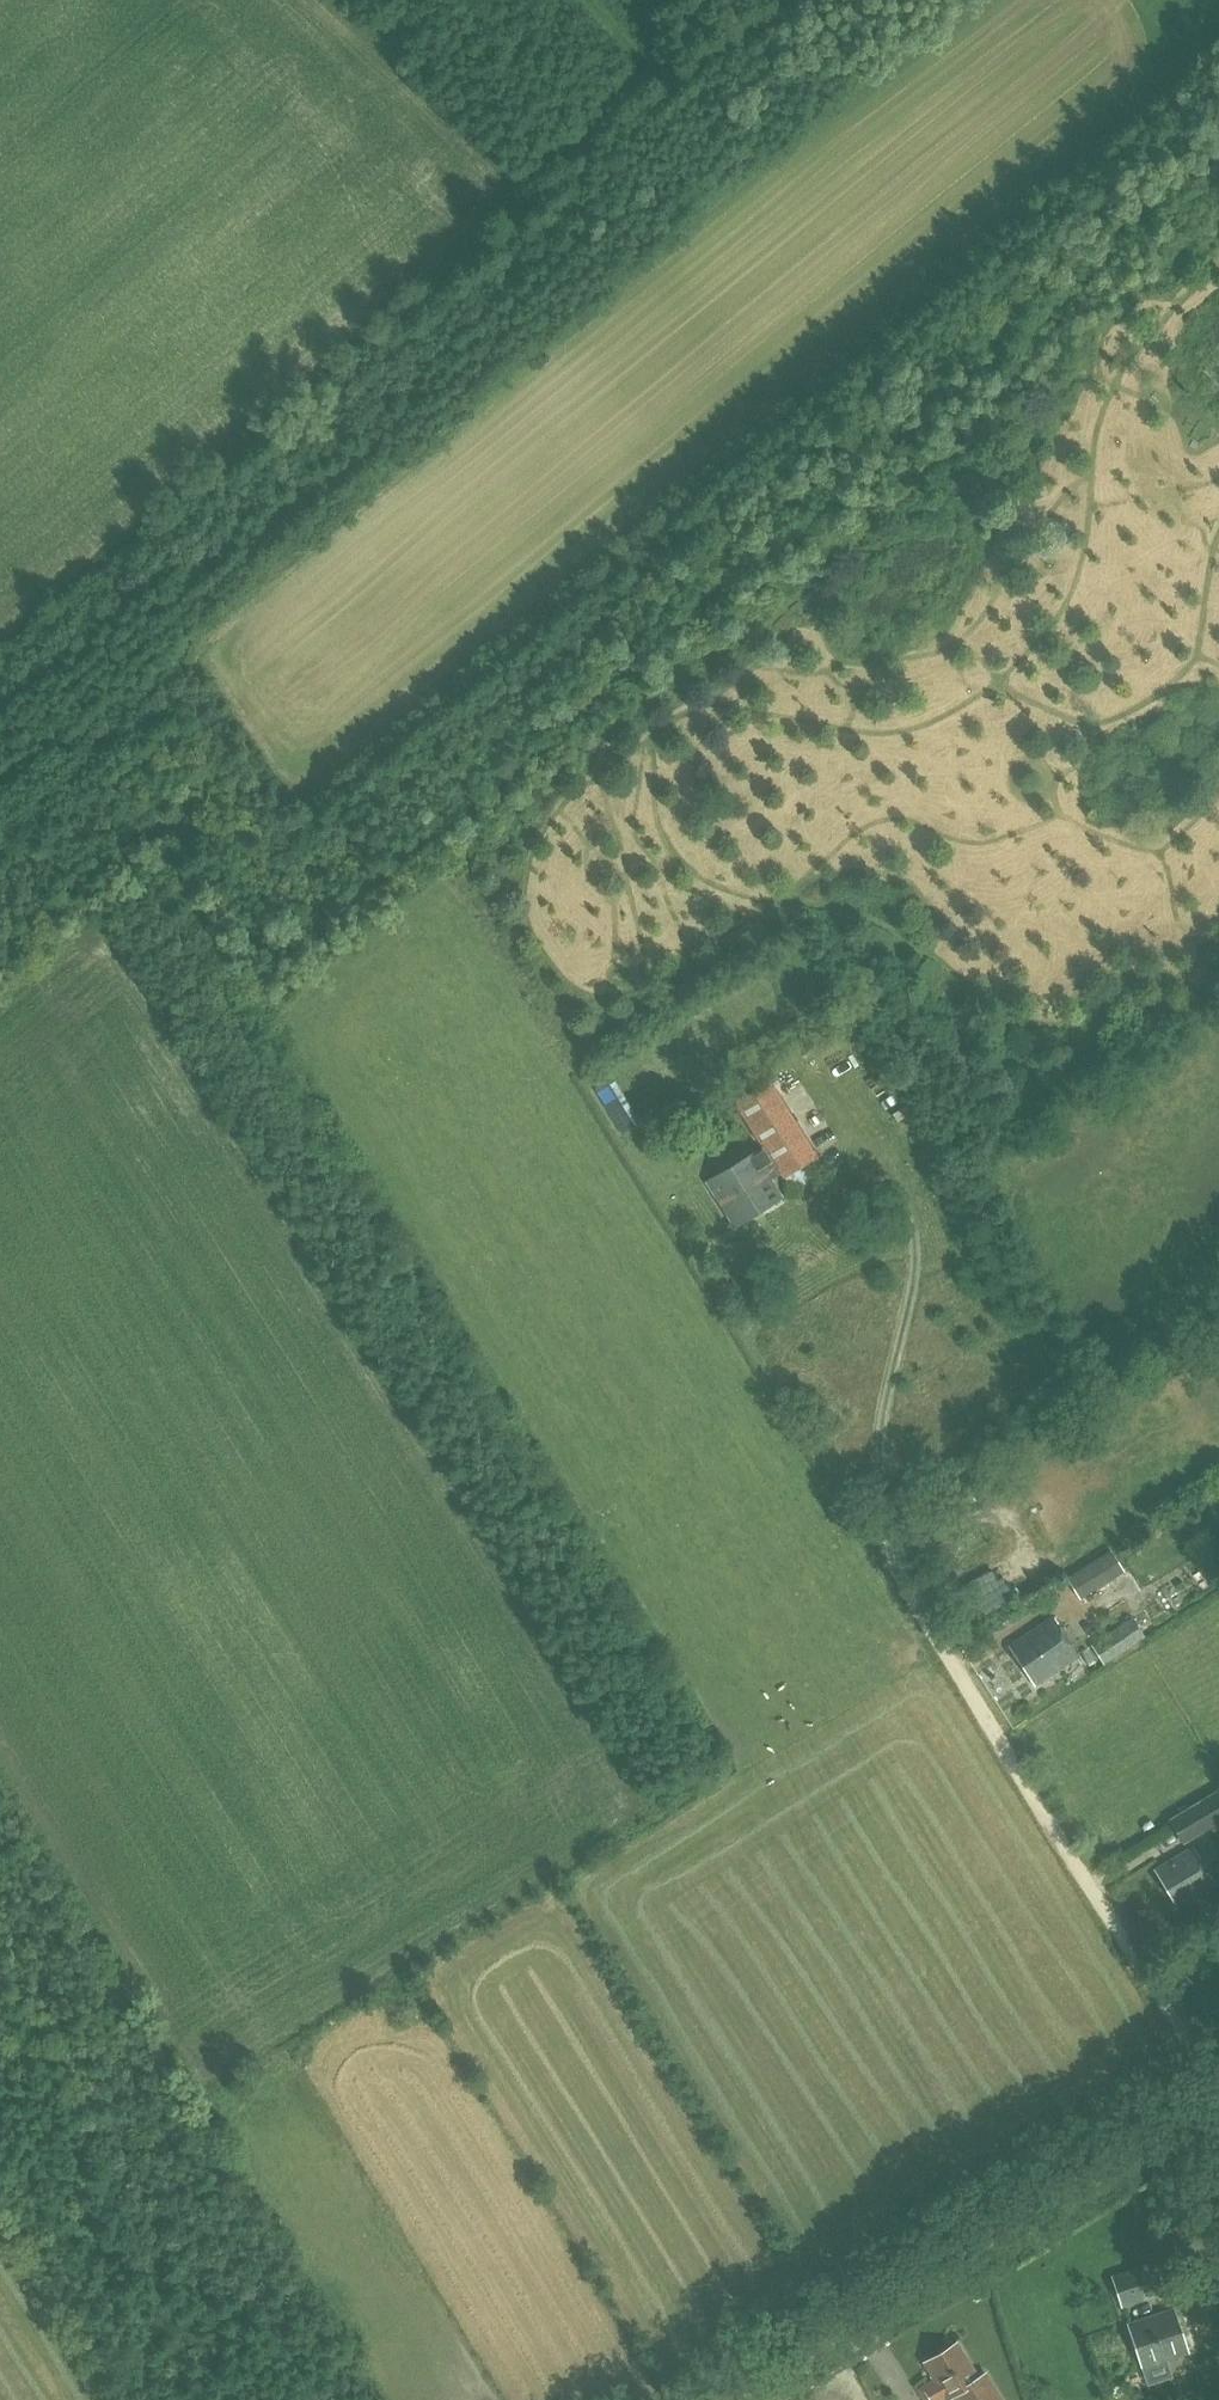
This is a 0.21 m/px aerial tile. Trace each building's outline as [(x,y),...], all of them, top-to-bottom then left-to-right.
[(763,1145),(707,1181),(736,1228),(783,1198),(771,1179),(783,1172),(784,1175),(817,1155),(771,1082),(737,1103),(763,1145)] [(1081,1599),(1125,1571),(1111,1549),(1067,1577),(1081,1599)] [(1035,1685),(1079,1656),(1053,1617),(1009,1646),(1035,1685)] [(1104,1664),(1145,1636),(1133,1617),(1091,1645),(1104,1664)] [(1218,1822),(1218,1788),(1168,1819),(1183,1844),(1218,1822)] [(1179,1907),(1216,1884),(1193,1847),(1156,1870),(1179,1907)] [(1123,2310),(1154,2302),(1145,2271),(1114,2280),(1123,2310)] [(1143,2367),(1188,2352),(1173,2308),(1128,2323),(1143,2367)] [(957,2343),(925,2362),(947,2398),(952,2394),(956,2399),(1004,2399),(987,2371),(977,2376),(957,2343)]
